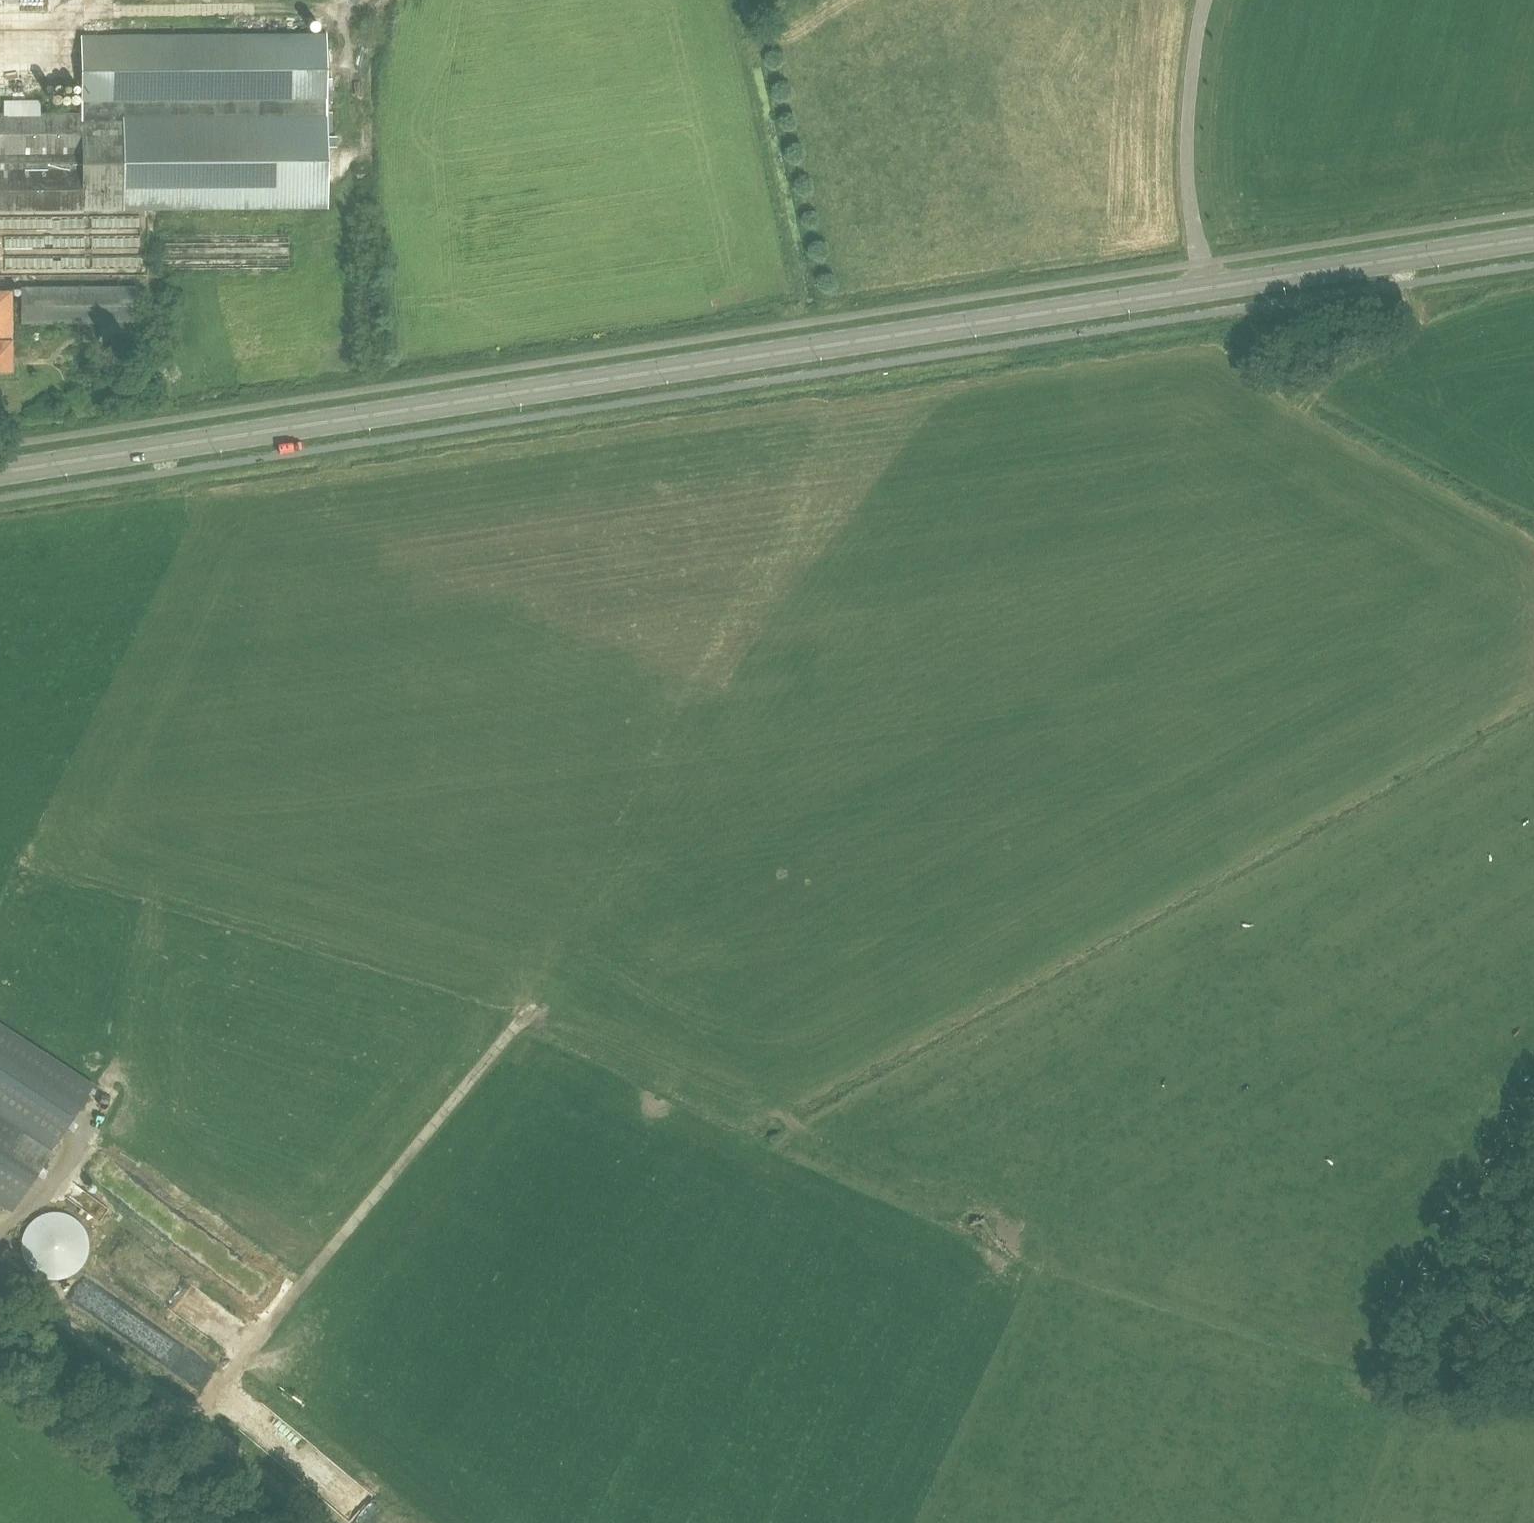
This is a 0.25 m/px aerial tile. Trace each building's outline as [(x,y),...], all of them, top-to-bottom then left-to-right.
[(81,36),(81,113),(144,112),(144,209),(328,208),(327,147),(336,147),(335,137),(332,137),(332,112),(327,112),(327,103),(332,103),(332,78),(327,78),(326,34),(326,32),(121,33),(121,35),(81,36)] [(81,113),(40,114),(39,100),(3,100),(3,114),(0,114),(0,209),(144,209),(144,112),(81,113)] [(10,220),(10,210),(0,210),(0,220),(10,220)] [(78,265),(78,248),(80,248),(80,230),(0,229),(0,264),(78,265)] [(155,239),(155,253),(182,253),(182,238),(155,239)] [(21,287),(22,323),(136,322),(136,286),(21,287)] [(12,371),(11,339),(11,290),(0,290),(0,371),(12,371)] [(13,1212),(94,1087),(0,1026),(0,1204),(13,1212)] [(21,1243),(22,1250),(24,1257),(27,1264),(32,1269),(38,1273),(45,1276),(52,1278),(59,1278),(66,1276),(73,1273),(78,1269),(83,1263),(86,1257),(88,1250),(88,1242),(87,1235),(84,1228),(80,1223),(75,1218),(69,1214),(62,1212),(55,1211),(47,1212),(40,1214),(34,1218),(29,1223),(25,1229),(23,1236),(21,1243)] [(134,1281),(155,1258),(134,1239),(113,1262),(134,1281)]
